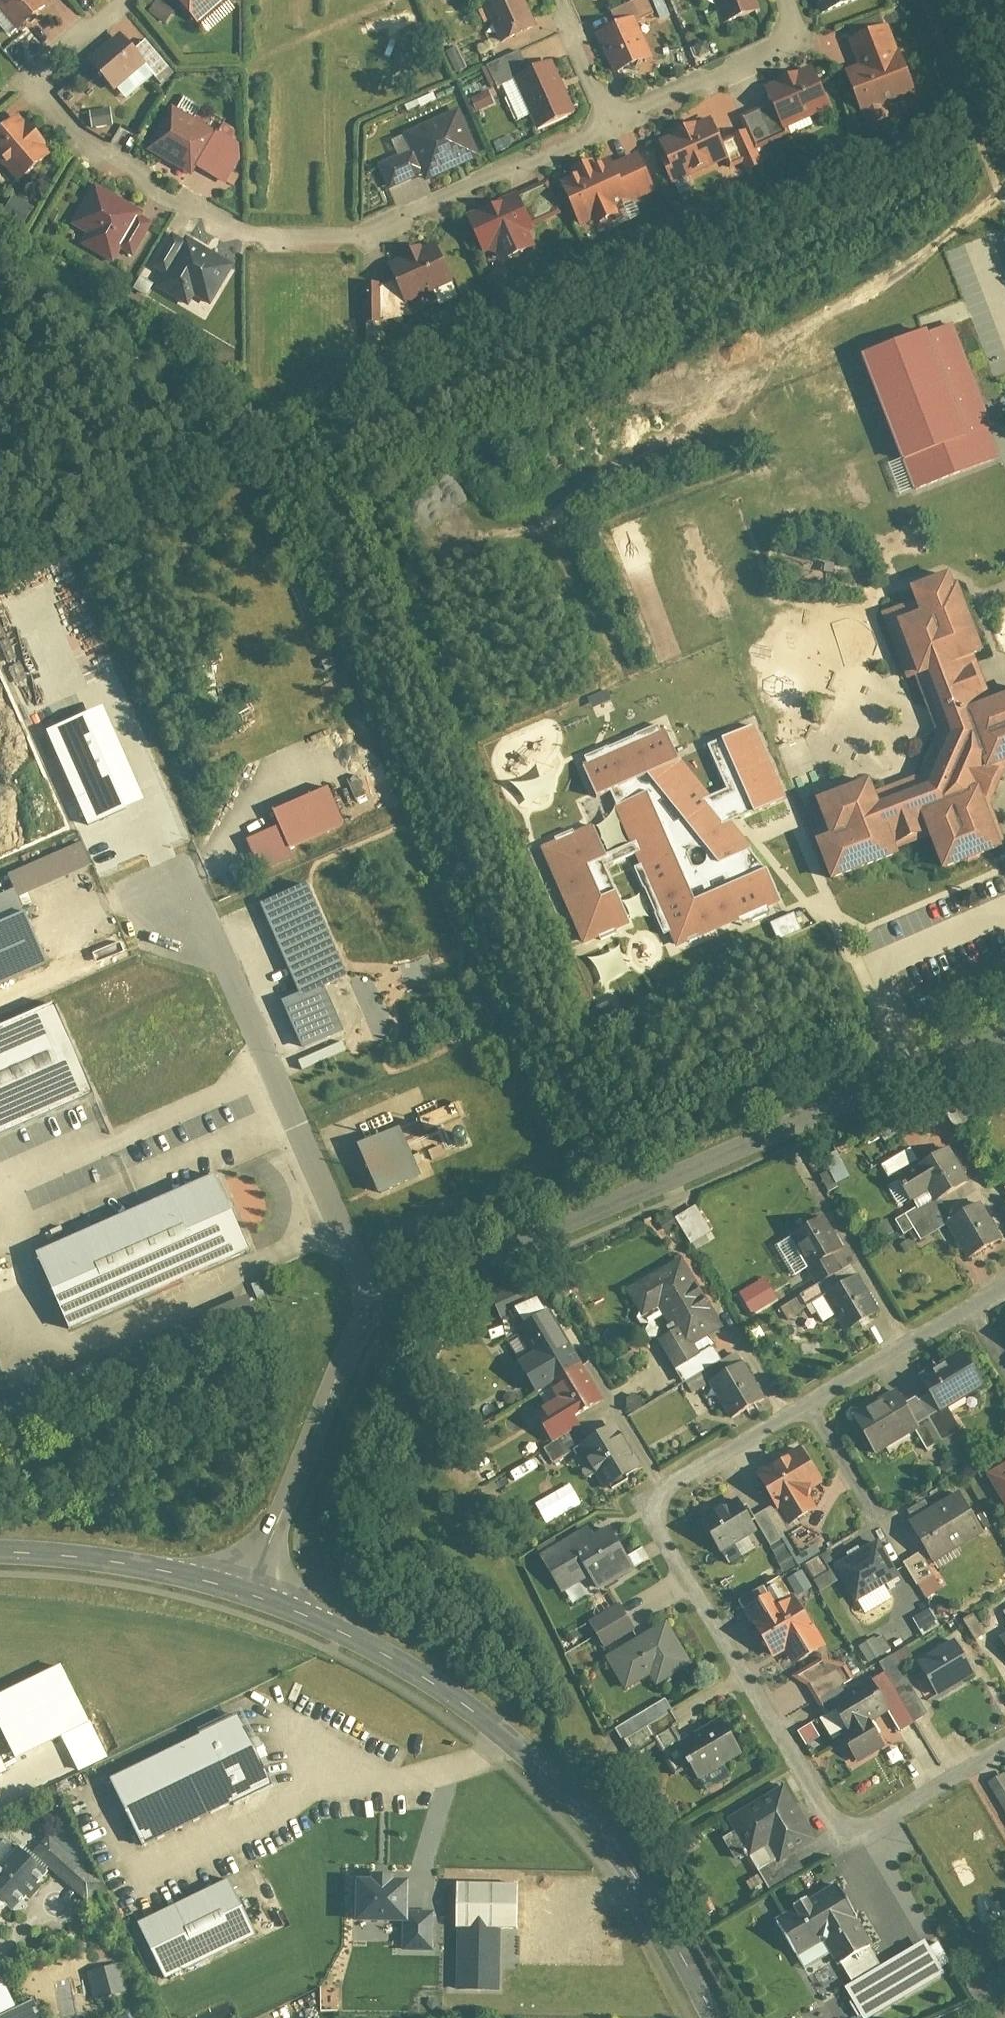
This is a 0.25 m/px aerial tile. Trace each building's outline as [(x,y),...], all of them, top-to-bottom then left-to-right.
[(8,38),(44,7),(39,0),(0,0),(0,29),(8,38)] [(189,25),(217,0),(166,0),(189,25)] [(515,0),(489,0),(471,8),(489,46),(527,28),(515,0)] [(714,27),(752,11),(747,0),(703,0),(714,27)] [(809,18),(853,2),(852,0),(803,0),(809,18)] [(168,20),(170,7),(151,5),(149,17),(168,20)] [(583,35),(603,79),(644,60),(624,16),(583,35)] [(882,121),(877,109),(911,97),(885,24),(837,41),(846,68),(834,72),(856,131),(882,121)] [(135,69),(110,37),(78,62),(103,94),(135,69)] [(548,62),(503,81),(525,132),(570,112),(548,62)] [(770,133),(820,113),(802,68),(752,88),(770,133)] [(488,94),(469,100),(473,112),(492,106),(488,94)] [(135,153),(185,179),(213,127),(162,100),(135,153)] [(391,136),(416,190),(476,163),(451,109),(391,136)] [(88,114),(91,130),(112,126),(109,110),(88,114)] [(0,123),(0,177),(7,185),(45,152),(12,113),(0,123)] [(643,144),(663,189),(722,163),(702,118),(643,144)] [(550,184),(567,223),(579,218),(585,232),(619,218),(613,205),(643,192),(625,151),(550,184)] [(748,171),(742,159),(728,165),(734,177),(748,171)] [(135,216),(82,184),(57,226),(67,232),(62,242),(104,267),(135,216)] [(513,194),(454,217),(477,273),(535,250),(513,194)] [(0,214),(21,227),(33,209),(12,196),(0,214)] [(227,267),(165,230),(139,271),(149,277),(142,288),(175,308),(181,299),(200,310),(227,267)] [(445,283),(423,242),(376,266),(398,308),(445,283)] [(949,322),(851,357),(910,496),(1002,458),(949,322)] [(944,571),(896,589),(901,600),(866,613),(891,679),(899,676),(921,735),(902,776),(864,791),(861,783),(809,802),(821,835),(806,841),(822,883),(892,856),(889,848),(921,835),(936,874),(996,852),(974,795),(989,789),(983,773),(1004,764),(1004,693),(978,703),(962,661),(976,655),(944,571)] [(144,804),(104,710),(48,734),(88,828),(144,804)] [(784,805),(751,730),(704,752),(722,796),(708,802),(680,765),(676,766),(664,735),(661,737),(657,729),(582,762),(585,770),(581,771),(593,805),(610,798),(615,813),(633,861),(674,956),(779,906),(763,877),(765,873),(730,829),(784,805)] [(354,800),(363,797),(357,779),(347,783),(354,800)] [(239,845),(255,881),(290,865),(286,855),(341,831),(326,795),(268,819),(273,830),(239,845)] [(589,832),(538,854),(580,952),(631,930),(589,832)] [(277,1010),(298,1058),(342,1039),(323,996),(345,987),(302,890),(257,910),(297,1001),(277,1010)] [(0,919),(0,981),(38,965),(16,912),(0,919)] [(792,915),(769,925),(775,941),(799,931),(792,915)] [(90,1107),(49,1014),(0,1035),(0,1146),(90,1107)] [(948,1111),(958,1129),(986,1113),(975,1095),(948,1111)] [(352,1153),(375,1203),(420,1182),(396,1132),(352,1153)] [(971,1179),(952,1147),(923,1164),(902,1177),(916,1200),(931,1190),(936,1199),(940,1197),(971,1179)] [(902,1177),(923,1164),(914,1148),(885,1164),(895,1181),(902,1177)] [(838,1184),(853,1177),(839,1151),(824,1159),(838,1184)] [(214,1173),(28,1254),(62,1332),(248,1251),(214,1173)] [(903,1207),(916,1200),(902,1177),(895,1181),(889,1184),(903,1207)] [(936,1199),(910,1215),(917,1226),(924,1237),(949,1222),(953,1219),(940,1197),(936,1199)] [(984,1201),(953,1219),(949,1222),(970,1258),(1004,1237),(984,1201)] [(714,1231),(698,1205),(675,1219),(691,1245),(714,1231)] [(917,1226),(910,1215),(900,1221),(907,1233),(917,1226)] [(827,1216),(793,1236),(812,1267),(835,1253),(845,1247),(827,1216)] [(897,1232),(890,1219),(881,1225),(888,1237),(897,1232)] [(812,1267),(793,1236),(778,1245),(796,1276),(809,1269),(812,1267)] [(913,1238),(903,1244),(909,1254),(919,1248),(913,1238)] [(845,1268),(835,1253),(812,1267),(809,1269),(818,1284),(845,1268)] [(726,1326),(684,1256),(630,1289),(647,1317),(670,1304),(683,1326),(694,1345),(697,1343),(726,1326)] [(883,1310),(861,1274),(826,1295),(838,1315),(847,1331),(883,1310)] [(529,1292),(499,1304),(505,1319),(535,1307),(529,1292)] [(838,1315),(826,1295),(814,1302),(826,1322),(838,1315)] [(763,1300),(746,1296),(742,1311),(759,1316),(763,1300)] [(551,1383),(583,1364),(552,1313),(523,1330),(536,1352),(522,1360),(540,1390),(551,1383)] [(679,1367),(703,1353),(697,1343),(694,1345),(683,1326),(661,1339),(679,1367)] [(703,1353),(679,1367),(687,1382),(723,1360),(715,1346),(703,1353)] [(746,1362),(712,1382),(733,1418),(767,1398),(746,1362)] [(538,1412),(556,1442),(610,1409),(583,1364),(551,1383),(560,1398),(538,1412)] [(977,1368),(936,1392),(946,1408),(986,1384),(977,1368)] [(936,1392),(911,1408),(920,1423),(946,1408),(936,1392)] [(870,1432),(897,1416),(887,1400),(861,1415),(870,1432)] [(870,1432),(868,1433),(879,1453),(923,1427),(920,1423),(911,1408),(897,1416),(870,1432)] [(644,1467),(618,1424),(581,1446),(607,1489),(644,1467)] [(805,1447),(761,1474),(778,1503),(791,1525),(821,1508),(813,1495),(828,1486),(805,1447)] [(990,1474),(1004,1499),(1004,1465),(990,1474)] [(962,1493),(915,1520),(931,1548),(939,1560),(985,1532),(962,1493)] [(739,1499),(705,1520),(723,1551),(758,1530),(739,1499)] [(791,1525),(778,1503),(757,1516),(774,1545),(796,1532),(791,1525)] [(589,1526),(543,1553),(567,1593),(593,1577),(601,1591),(636,1569),(611,1527),(595,1536),(589,1526)] [(882,1540),(839,1565),(846,1577),(860,1600),(903,1575),(882,1540)] [(812,1547),(794,1555),(788,1543),(772,1551),(782,1571),(816,1554),(812,1547)] [(939,1560),(931,1548),(907,1562),(928,1598),(953,1584),(939,1560)] [(824,1590),(846,1577),(839,1565),(830,1551),(808,1564),(824,1590)] [(796,1596),(810,1588),(800,1571),(786,1579),(796,1596)] [(776,1656),(787,1649),(797,1665),(830,1646),(800,1595),(780,1607),(772,1594),(747,1609),(776,1656)] [(953,1600),(943,1599),(941,1611),(952,1612),(953,1600)] [(621,1604),(593,1621),(608,1646),(636,1630),(621,1604)] [(933,1609),(916,1619),(927,1635),(943,1626),(933,1609)] [(988,1633),(977,1614),(965,1621),(976,1640),(988,1633)] [(668,1622),(607,1658),(628,1692),(653,1677),(658,1685),(693,1664),(668,1622)] [(882,1662),(890,1657),(876,1635),(861,1645),(874,1667),(882,1662)] [(921,1663),(942,1696),(979,1674),(959,1640),(921,1663)] [(889,1673),(917,1720),(929,1713),(894,1654),(890,1657),(882,1662),(889,1673)] [(813,1684),(830,1716),(840,1710),(837,1704),(862,1689),(849,1665),(826,1659),(797,1675),(813,1684)] [(43,1729),(46,1737),(83,1724),(63,1669),(14,1686),(17,1694),(7,1697),(8,1701),(19,1697),(26,1715),(46,1708),(52,1726),(43,1729)] [(889,1673),(874,1682),(891,1711),(901,1729),(917,1720),(889,1673)] [(888,1745),(874,1721),(891,1711),(874,1682),(862,1689),(837,1704),(840,1710),(851,1728),(843,1733),(845,1736),(860,1762),(888,1745)] [(670,1700),(619,1730),(634,1755),(659,1740),(674,1731),(685,1724),(670,1700)] [(851,1728),(840,1710),(830,1716),(824,1719),(837,1741),(845,1736),(843,1733),(851,1728)] [(815,1723),(802,1731),(811,1744),(823,1737),(815,1723)] [(233,1724),(104,1787),(138,1856),(267,1792),(233,1724)] [(694,1765),(703,1779),(745,1754),(729,1729),(688,1754),(694,1765)] [(674,1731),(659,1740),(679,1774),(694,1765),(688,1754),(674,1731)] [(992,1783),(1004,1805),(1004,1775),(992,1783)] [(784,1784),(728,1818),(762,1874),(818,1841),(784,1784)] [(107,1884),(52,1835),(35,1854),(90,1902),(107,1884)] [(15,1912),(50,1871),(19,1846),(2,1866),(0,1864),(0,1913),(15,1912)] [(431,1953),(431,1912),(402,1912),(403,1878),(346,1877),(345,1924),(355,1924),(355,1941),(398,1941),(398,1953),(431,1953)] [(231,1881),(138,1925),(165,1981),(258,1937),(231,1881)] [(719,1911),(703,1882),(691,1888),(707,1918),(719,1911)] [(520,1887),(450,1888),(451,1935),(460,1935),(461,1969),(504,1969),(504,1941),(521,1941),(520,1887)] [(843,1889),(781,1926),(801,1959),(827,1943),(841,1966),(873,1946),(876,1944),(843,1889)] [(847,1990),(864,2017),(877,2017),(948,1976),(928,1942),(885,1967),(853,1987),(847,1990)] [(873,1946),(841,1966),(853,1987),(885,1967),(873,1946)] [(131,1992),(124,1963),(90,1971),(98,2000),(131,1992)] [(33,2002),(15,2009),(3,1982),(0,1983),(0,2017),(40,2017),(33,2002)]
